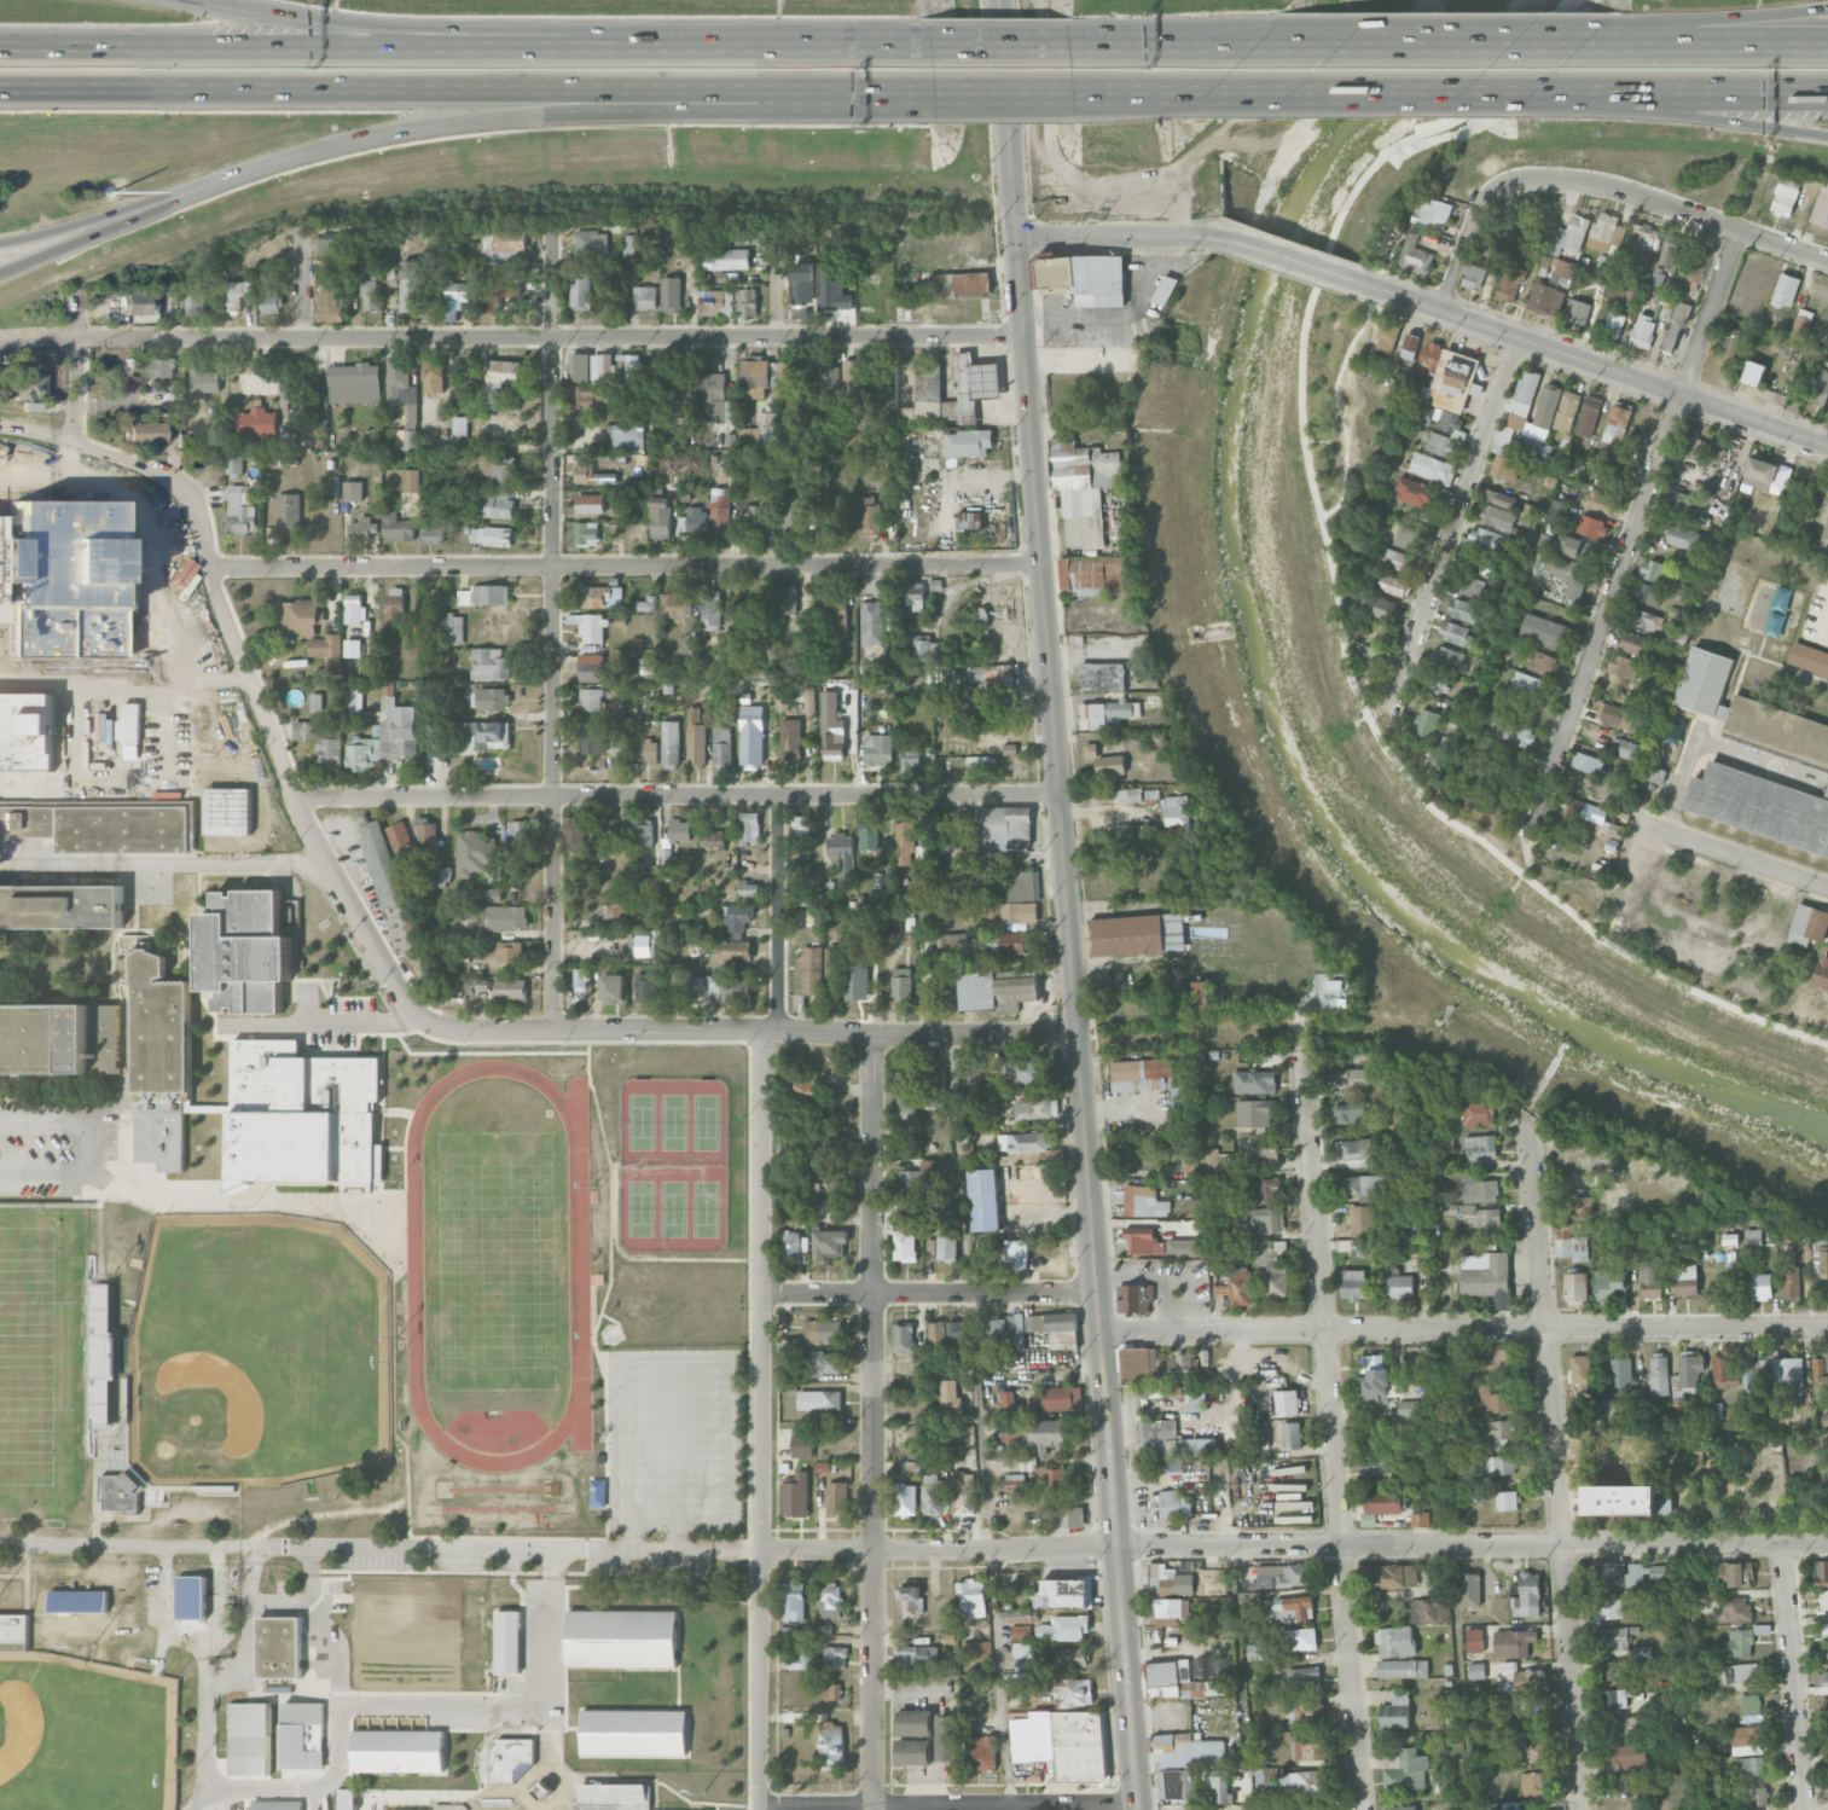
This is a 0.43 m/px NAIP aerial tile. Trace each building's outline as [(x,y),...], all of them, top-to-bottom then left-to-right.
[(1790,217),(1801,183),(1780,176),(1769,211),(1790,217)] [(1823,180),(1810,222),(1827,227),(1827,181),(1823,180)] [(1444,232),(1453,205),(1422,194),(1412,222),(1444,232)] [(1621,245),(1626,226),(1617,224),(1619,216),(1601,212),(1598,222),(1592,221),(1587,247),(1607,252),(1610,243),(1621,245)] [(1591,219),(1573,213),(1567,229),(1556,226),(1547,252),(1558,257),(1562,248),(1578,254),(1591,219)] [(1658,250),(1662,230),(1634,223),(1629,244),(1658,250)] [(525,259),(525,230),(497,230),(497,227),(482,227),(482,259),(525,259)] [(1428,274),(1435,253),(1416,247),(1421,233),(1409,230),(1398,265),(1428,274)] [(576,257),(609,257),(609,231),(575,231),(576,257)] [(1476,247),(1499,254),(1504,239),(1480,232),(1476,247)] [(1685,239),(1665,234),(1652,285),(1662,288),(1667,272),(1676,274),(1685,239)] [(321,255),(355,254),(354,238),(321,239),(321,255)] [(1683,289),(1698,293),(1712,249),(1698,244),(1683,289)] [(750,248),(717,249),(718,269),(751,269),(750,248)] [(1125,256),(1039,257),(1040,288),(1077,288),(1077,306),(1125,306),(1125,256)] [(1476,265),(1467,263),(1462,284),(1490,292),(1495,274),(1486,272),(1489,261),(1478,258),(1476,265)] [(399,311),(419,312),(420,261),(401,260),(399,311)] [(524,276),(525,263),(503,262),(503,275),(524,276)] [(1526,271),(1507,264),(1495,296),(1514,303),(1526,271)] [(914,274),(915,291),(951,290),(951,294),(990,293),(989,272),(914,274)] [(1791,309),(1801,279),(1780,272),(1770,302),(1791,309)] [(363,311),(379,310),(378,274),(362,275),(363,311)] [(505,285),(505,275),(484,275),(485,313),(500,313),(499,298),(519,298),(519,284),(505,285)] [(592,275),(571,275),(570,307),(591,307),(592,275)] [(681,312),(682,277),(662,277),(661,312),(681,312)] [(242,295),(252,295),(253,282),(229,281),(228,314),(242,315),(242,295)] [(1527,308),(1555,317),(1563,290),(1535,281),(1527,308)] [(470,283),(446,282),(445,321),(459,321),(460,301),(470,302),(470,283)] [(341,286),(317,287),(318,320),(342,320),(341,286)] [(657,287),(635,286),(634,310),(657,310),(657,287)] [(206,314),(205,288),(186,289),(187,315),(206,314)] [(733,315),(733,289),(700,290),(700,315),(733,315)] [(736,289),(736,315),(757,314),(757,289),(736,289)] [(261,291),(262,313),(282,313),(281,290),(261,291)] [(155,293),(119,292),(119,315),(155,315),(155,293)] [(1565,324),(1585,328),(1590,303),(1571,299),(1565,324)] [(1691,305),(1678,300),(1661,349),(1673,353),(1691,305)] [(1806,342),(1812,312),(1797,309),(1791,338),(1806,342)] [(1618,339),(1625,316),(1608,311),(1601,334),(1618,339)] [(1658,320),(1639,314),(1629,343),(1649,349),(1658,320)] [(1375,348),(1392,354),(1401,326),(1384,321),(1375,348)] [(1739,330),(1727,327),(1721,351),(1733,354),(1739,330)] [(1401,352),(1414,357),(1421,338),(1408,333),(1401,352)] [(1438,374),(1443,344),(1424,341),(1420,371),(1438,374)] [(1436,372),(1430,397),(1444,401),(1442,406),(1463,412),(1478,358),(1451,351),(1444,374),(1436,372)] [(958,401),(943,402),(943,419),(959,418),(959,424),(976,424),(976,399),(1001,398),(1000,363),(973,364),(972,352),(956,353),(958,401)] [(590,353),(570,353),(569,381),(590,382),(590,353)] [(592,382),(612,381),(611,353),(591,354),(592,382)] [(639,382),(640,354),(619,354),(618,382),(639,382)] [(175,357),(146,358),(146,381),(175,381),(175,357)] [(742,358),(742,387),(774,387),(774,358),(742,358)] [(417,385),(410,385),(409,359),(388,359),(388,404),(417,403),(417,385)] [(521,361),(487,359),(485,405),(501,406),(503,382),(519,383),(521,361)] [(864,359),(844,359),(843,393),(863,394),(864,359)] [(1760,385),(1765,365),(1748,360),(1742,380),(1760,385)] [(424,393),(445,393),(444,361),(424,362),(424,393)] [(777,388),(795,388),(796,361),(778,361),(777,388)] [(871,362),(870,384),(881,385),(883,363),(871,362)] [(819,363),(818,388),(839,388),(839,364),(819,363)] [(895,365),(897,422),(942,421),(940,363),(895,365)] [(328,365),(329,403),(381,402),(380,364),(328,365)] [(1827,395),(1827,370),(1814,366),(1803,400),(1825,406),(1827,395)] [(1548,465),(1554,446),(1546,443),(1562,388),(1545,383),(1533,423),(1527,421),(1540,374),(1521,368),(1505,426),(1499,425),(1492,449),(1548,465)] [(220,392),(219,369),(191,369),(192,398),(205,397),(205,392),(220,392)] [(702,373),(701,420),(736,421),(736,400),(725,400),(726,373),(702,373)] [(14,399),(32,400),(32,392),(45,392),(45,375),(14,374),(14,399)] [(601,395),(601,386),(573,387),(573,406),(609,405),(609,394),(601,395)] [(1553,427),(1571,432),(1581,395),(1564,389),(1553,427)] [(1575,432),(1592,437),(1603,399),(1586,394),(1575,432)] [(1430,426),(1430,424),(1460,432),(1464,416),(1416,402),(1411,420),(1430,426)] [(1603,442),(1621,446),(1630,409),(1612,405),(1603,442)] [(266,407),(251,406),(251,413),(237,412),(236,434),(277,435),(277,412),(266,412),(266,407)] [(776,412),(759,412),(759,428),(740,428),(740,445),(777,444),(776,412)] [(467,416),(454,416),(454,440),(467,440),(467,416)] [(163,442),(163,422),(121,424),(121,443),(163,442)] [(417,424),(402,423),(401,450),(417,450),(417,424)] [(644,424),(607,425),(608,452),(644,451),(644,424)] [(1697,439),(1699,429),(1683,426),(1678,455),(1702,460),(1705,440),(1697,439)] [(991,430),(944,431),(945,457),(991,455),(991,430)] [(1425,451),(1450,456),(1454,436),(1429,432),(1425,451)] [(1104,487),(1126,486),(1124,451),(1104,452),(1104,446),(1078,448),(1077,437),(1051,438),(1054,490),(1064,489),(1067,549),(1107,547),(1104,487)] [(1450,485),(1456,464),(1415,451),(1409,472),(1450,485)] [(242,474),(243,455),(227,454),(226,473),(242,474)] [(1516,483),(1522,462),(1496,454),(1489,475),(1516,483)] [(514,486),(515,456),(493,455),(492,485),(514,486)] [(1783,497),(1792,470),(1751,455),(1741,482),(1783,497)] [(604,484),(605,473),(593,473),(593,459),(576,458),(576,483),(604,484)] [(403,492),(419,492),(419,469),(403,469),(403,492)] [(1393,497),(1427,509),(1435,488),(1401,475),(1393,497)] [(363,482),(344,481),(344,500),(362,501),(363,482)] [(229,534),(256,535),(256,505),(251,505),(251,486),(230,485),(229,534)] [(1516,497),(1485,487),(1481,499),(1512,509),(1516,497)] [(1618,493),(1590,487),(1587,505),(1614,511),(1618,493)] [(710,535),(731,535),(732,488),(711,488),(710,535)] [(512,491),(484,490),(483,518),(511,518),(512,491)] [(1666,509),(1692,513),(1695,494),(1668,490),(1666,509)] [(300,493),(277,494),(278,528),(301,527),(300,493)] [(419,493),(403,493),(403,506),(419,506),(419,493)] [(576,513),(604,513),(604,494),(575,495),(576,513)] [(671,497),(651,496),(650,539),(671,539),(671,497)] [(879,497),(861,496),(860,531),(879,532),(879,497)] [(809,524),(810,501),(786,500),(785,523),(809,524)] [(1510,530),(1516,513),(1482,502),(1476,518),(1510,530)] [(1540,518),(1543,508),(1525,503),(1522,513),(1540,518)] [(767,505),(744,505),(744,533),(766,534),(767,505)] [(701,507),(687,507),(686,537),(701,537),(701,507)] [(415,540),(414,520),(397,520),(397,510),(384,511),(384,541),(415,540)] [(959,529),(984,528),(984,512),(959,512),(959,529)] [(1603,538),(1607,521),(1580,514),(1576,532),(1603,538)] [(351,522),(351,539),(370,540),(371,532),(379,532),(379,519),(359,518),(359,522),(351,522)] [(598,522),(575,522),(575,545),(598,545),(598,522)] [(1663,543),(1697,552),(1702,533),(1669,524),(1663,543)] [(1393,543),(1417,552),(1423,534),(1400,525),(1393,543)] [(470,545),(512,546),(512,528),(470,526),(470,545)] [(1468,543),(1501,552),(1505,535),(1473,526),(1468,543)] [(426,543),(445,543),(444,528),(425,529),(426,543)] [(1595,562),(1600,540),(1580,535),(1580,538),(1565,534),(1560,553),(1595,562)] [(1382,564),(1412,572),(1417,557),(1387,549),(1382,564)] [(1495,578),(1500,560),(1470,551),(1465,569),(1495,578)] [(1073,594),(1126,594),(1126,556),(1060,557),(1060,587),(1073,587),(1073,594)] [(1591,566),(1560,557),(1554,577),(1568,581),(1564,594),(1581,599),(1591,566)] [(1662,583),(1667,564),(1647,559),(1642,577),(1662,583)] [(1486,581),(1461,573),(1455,590),(1480,599),(1486,581)] [(1410,596),(1413,582),(1381,575),(1378,589),(1410,596)] [(923,582),(901,583),(901,605),(912,604),(912,610),(924,610),(923,582)] [(1658,605),(1662,588),(1635,583),(1631,600),(1658,605)] [(510,585),(470,585),(470,590),(458,590),(457,604),(510,605),(510,585)] [(623,608),(623,586),(576,585),(575,607),(623,608)] [(778,587),(778,614),(796,613),(796,586),(778,587)] [(404,623),(405,587),(386,587),(385,623),(404,623)] [(720,589),(699,589),(700,630),(721,630),(720,589)] [(692,619),(693,594),(662,593),(662,618),(692,619)] [(362,623),(362,612),(363,612),(363,594),(345,594),(345,623),(362,623)] [(634,611),(656,611),(656,595),(647,595),(647,601),(634,601),(634,611)] [(848,638),(847,595),(822,596),(823,619),(830,618),(831,638),(848,638)] [(1480,604),(1450,598),(1446,615),(1476,622),(1480,604)] [(1403,606),(1379,599),(1374,616),(1398,623),(1403,606)] [(324,624),(324,610),(318,610),(319,601),(280,600),(279,633),(316,634),(316,623),(324,624)] [(860,645),(885,645),(885,602),(861,601),(860,645)] [(1663,617),(1631,606),(1625,622),(1657,633),(1663,617)] [(1806,613),(1827,620),(1827,644),(1799,633),(1806,613)] [(464,615),(439,614),(438,644),(463,645),(464,615)] [(1078,614),(1078,627),(1112,626),(1112,614),(1078,614)] [(1520,637),(1567,648),(1573,625),(1525,614),(1520,637)] [(582,615),(582,643),(605,643),(605,615),(582,615)] [(1388,646),(1394,628),(1373,622),(1368,640),(1388,646)] [(1469,645),(1472,628),(1444,622),(1440,639),(1469,645)] [(1615,647),(1645,658),(1652,639),(1621,629),(1615,647)] [(1666,642),(1683,648),(1688,635),(1671,629),(1666,642)] [(402,655),(420,656),(421,637),(403,636),(402,655)] [(915,640),(914,661),(931,662),(931,651),(937,651),(938,641),(915,640)] [(1795,643),(1827,655),(1827,678),(1788,663),(1795,643)] [(1387,650),(1363,645),(1360,664),(1383,669),(1387,650)] [(1451,667),(1455,650),(1434,645),(1431,663),(1451,667)] [(1716,718),(1675,703),(1694,646),(1735,661),(1716,718)] [(471,679),(516,679),(516,658),(503,658),(503,648),(471,648),(471,679)] [(1562,660),(1533,649),(1526,668),(1555,678),(1562,660)] [(1640,663),(1612,653),(1606,670),(1634,681),(1640,663)] [(604,655),(580,654),(579,681),(603,682),(604,655)] [(654,674),(654,658),(641,658),(640,673),(654,674)] [(1126,688),(1125,662),(1080,663),(1081,689),(1126,688)] [(990,668),(969,666),(968,682),(998,684),(999,669),(990,668)] [(1451,675),(1429,667),(1423,684),(1446,692),(1451,675)] [(1510,691),(1550,700),(1554,681),(1514,672),(1510,691)] [(814,687),(804,688),(805,713),(815,712),(814,687)] [(508,689),(477,688),(477,710),(507,711),(508,689)] [(603,711),(604,688),(581,688),(580,711),(603,711)] [(0,690),(0,771),(56,771),(56,690),(0,690)] [(845,711),(837,711),(837,691),(822,690),(821,759),(844,760),(845,711)] [(311,712),(323,712),(323,693),(311,694),(311,712)] [(970,700),(969,714),(998,714),(998,693),(984,693),(984,700),(970,700)] [(347,738),(347,771),(368,771),(368,759),(418,759),(418,706),(395,706),(395,695),(382,695),(382,724),(373,724),(373,738),(347,738)] [(777,710),(789,711),(789,695),(778,695),(777,710)] [(1736,695),(1827,726),(1827,773),(1722,737),(1736,695)] [(933,717),(952,717),(952,701),(933,701),(933,717)] [(1121,728),(1121,718),(1141,717),(1140,701),(1127,702),(1127,701),(1080,702),(1081,730),(1121,728)] [(1635,713),(1600,702),(1595,719),(1630,729),(1635,713)] [(92,703),(91,770),(192,771),(193,713),(139,712),(139,703),(92,703)] [(763,705),(740,705),(741,770),(764,769),(763,705)] [(705,724),(700,724),(700,707),(686,707),(687,769),(705,769),(705,724)] [(1440,713),(1419,708),(1414,733),(1435,738),(1440,713)] [(193,713),(237,712),(238,787),(195,788),(193,713)] [(780,760),(801,760),(801,719),(780,719),(780,760)] [(1494,736),(1531,749),(1537,731),(1501,719),(1494,736)] [(342,768),(343,730),(327,729),(327,722),(294,721),(294,739),(320,740),(320,767),(342,768)] [(462,722),(462,751),(510,750),(510,721),(462,722)] [(679,721),(661,721),(662,769),(679,769),(679,721)] [(605,753),(605,723),(581,723),(580,753),(605,753)] [(713,726),(712,766),(730,767),(731,726),(713,726)] [(893,735),(865,734),(865,764),(892,764),(893,735)] [(1645,746),(1618,738),(1613,753),(1640,761),(1645,746)] [(637,740),(637,763),(657,763),(658,740),(637,740)] [(612,754),(627,753),(627,742),(612,743),(612,754)] [(1084,744),(1085,758),(1098,757),(1097,743),(1084,744)] [(901,770),(921,770),(920,744),(901,744),(901,770)] [(1571,766),(1598,775),(1604,760),(1576,751),(1571,766)] [(1097,775),(1125,774),(1124,755),(1096,757),(1097,775)] [(1824,800),(1827,801),(1827,858),(1684,808),(1695,777),(1705,781),(1712,761),(1824,800)] [(1517,791),(1521,778),(1473,763),(1469,776),(1517,791)] [(1647,781),(1652,767),(1667,772),(1664,785),(1647,781)] [(1600,798),(1605,781),(1568,771),(1563,788),(1600,798)] [(1089,803),(1142,801),(1142,789),(1089,791),(1089,803)] [(1191,827),(1190,795),(1165,796),(1166,827),(1191,827)] [(1608,809),(1586,802),(1581,818),(1603,825),(1608,809)] [(58,834),(59,855),(191,853),(191,813),(190,804),(58,806),(24,807),(0,807),(0,835),(58,834)] [(1031,807),(976,807),(976,850),(1031,851),(1031,807)] [(740,844),(759,844),(759,812),(740,812),(740,844)] [(191,813),(261,814),(261,853),(191,853),(191,813)] [(809,839),(810,816),(793,816),(792,839),(809,839)] [(565,851),(586,851),(585,817),(564,817),(565,851)] [(362,824),(366,837),(361,839),(382,910),(405,903),(380,819),(362,824)] [(597,819),(596,853),(615,853),(616,819),(597,819)] [(437,820),(417,820),(418,847),(437,846),(437,820)] [(528,820),(509,821),(511,879),(529,878),(528,820)] [(653,820),(631,820),(632,846),(653,846),(653,820)] [(691,841),(691,820),(669,820),(669,841),(691,841)] [(896,820),(895,865),(913,865),(914,820),(896,820)] [(412,844),(405,821),(386,827),(394,850),(412,844)] [(878,821),(859,821),(860,850),(879,849),(878,821)] [(937,852),(957,852),(956,822),(936,822),(937,852)] [(495,863),(495,841),(486,841),(486,830),(457,831),(458,878),(472,877),(471,871),(486,871),(485,863),(495,863)] [(701,831),(701,849),(726,848),(725,830),(701,831)] [(827,835),(827,857),(839,857),(840,874),(854,874),(852,834),(827,835)] [(971,862),(954,862),(955,898),(972,898),(971,862)] [(592,864),(573,865),(574,878),(592,878),(592,864)] [(1038,871),(997,872),(998,901),(1039,900),(1038,871)] [(657,877),(640,878),(640,889),(657,889),(657,877)] [(739,895),(759,895),(759,881),(739,881),(739,895)] [(120,924),(0,926),(0,886),(120,884),(120,924)] [(501,902),(502,888),(467,888),(467,901),(501,902)] [(221,910),(221,906),(215,906),(215,891),(231,892),(231,897),(237,897),(237,889),(280,889),(280,930),(232,930),(232,910),(221,910)] [(1036,902),(1000,903),(1001,924),(1037,922),(1036,902)] [(1809,937),(1823,941),(1827,925),(1827,912),(1799,902),(1787,941),(1806,947),(1809,937)] [(722,905),(722,937),(744,938),(744,922),(753,922),(754,906),(722,905)] [(488,906),(489,931),(527,930),(526,906),(488,906)] [(822,925),(822,909),(807,908),(807,925),(822,925)] [(201,911),(221,910),(232,910),(232,930),(280,930),(292,932),(291,981),(280,980),(227,981),(227,990),(220,990),(199,990),(201,911)] [(1092,955),(1184,953),(1183,915),(1092,917),(1092,955)] [(1001,954),(1024,954),(1025,933),(1001,932),(1001,954)] [(968,954),(967,933),(940,934),(941,955),(968,954)] [(652,936),(627,937),(628,955),(652,954),(652,936)] [(498,960),(523,959),(522,941),(497,942),(498,960)] [(751,941),(722,941),(723,960),(752,959),(751,941)] [(93,1074),(0,1074),(0,1003),(122,1003),(122,986),(134,986),(134,946),(166,955),(167,984),(190,984),(193,1092),(132,1095),(130,1073),(110,1073),(93,1074)] [(823,947),(803,946),(803,956),(795,956),(794,994),(822,994),(823,947)] [(839,950),(824,950),(825,978),(840,978),(839,950)] [(1820,954),(1812,986),(1827,990),(1827,956),(1820,954)] [(869,1000),(869,960),(845,961),(845,1000),(869,1000)] [(892,998),(912,999),(913,968),(893,967),(892,998)] [(588,968),(574,968),(575,991),(589,990),(588,968)] [(959,1010),(996,1008),(997,1014),(1016,1013),(1015,1001),(1038,1000),(1037,977),(1028,977),(1028,970),(958,973),(959,1010)] [(635,1002),(661,1002),(661,986),(650,986),(651,973),(636,973),(635,1002)] [(601,1002),(624,1002),(625,974),(601,974),(601,1002)] [(751,1001),(751,976),(695,978),(695,987),(709,987),(709,1003),(751,1001)] [(527,979),(495,980),(495,999),(527,999),(527,979)] [(280,980),(280,1011),(237,1011),(237,1005),(231,1005),(231,1011),(216,1011),(215,996),(220,996),(220,990),(227,990),(227,981),(280,980)] [(1209,981),(1194,981),(1193,1010),(1209,1010),(1209,981)] [(380,1057),(300,1058),(299,1039),(232,1040),(233,1094),(256,1094),(256,1097),(269,1096),(269,1107),(231,1108),(232,1187),(251,1187),(251,1183),(340,1182),(383,1182),(383,1144),(381,1144),(380,1057)] [(982,1056),(959,1057),(960,1083),(982,1082),(982,1056)] [(1008,1057),(1009,1086),(1046,1085),(1044,1056),(1008,1057)] [(1111,1061),(1112,1091),(1166,1089),(1165,1077),(1173,1077),(1173,1058),(1111,1061)] [(1370,1087),(1370,1069),(1331,1070),(1331,1088),(1370,1087)] [(917,1112),(919,1072),(896,1071),(895,1112),(917,1112)] [(945,1109),(946,1072),(926,1071),(925,1108),(945,1109)] [(1235,1093),(1276,1093),(1275,1071),(1234,1072),(1235,1093)] [(817,1112),(819,1074),(792,1073),(791,1097),(810,1098),(810,1112),(817,1112)] [(1190,1111),(1189,1086),(1171,1087),(1172,1112),(1190,1111)] [(1016,1119),(1051,1118),(1050,1093),(1015,1094),(1016,1119)] [(1238,1099),(1238,1126),(1269,1127),(1269,1117),(1276,1117),(1277,1100),(1238,1099)] [(1366,1122),(1365,1102),(1332,1103),(1332,1123),(1366,1122)] [(1463,1125),(1493,1126),(1493,1103),(1463,1103),(1463,1125)] [(832,1154),(832,1129),(803,1129),(803,1154),(832,1154)] [(998,1134),(999,1154),(1000,1164),(1050,1162),(1049,1132),(998,1134)] [(1465,1136),(1466,1162),(1497,1161),(1496,1135),(1465,1136)] [(1250,1138),(1251,1161),(1279,1160),(1278,1138),(1250,1138)] [(1351,1167),(1375,1166),(1374,1139),(1336,1140),(1337,1161),(1351,1160),(1351,1167)] [(1233,1153),(1218,1154),(1218,1148),(1200,1149),(1200,1172),(1219,1172),(1219,1169),(1233,1169),(1233,1153)] [(930,1169),(899,1171),(901,1195),(931,1194),(930,1169)] [(999,1231),(997,1169),(969,1170),(971,1231),(999,1231)] [(1478,1172),(1463,1173),(1464,1202),(1498,1201),(1498,1180),(1479,1180),(1478,1172)] [(1382,1175),(1342,1176),(1343,1195),(1360,1195),(1360,1201),(1382,1201),(1382,1175)] [(1284,1201),(1284,1178),(1244,1179),(1244,1202),(1284,1201)] [(1125,1216),(1167,1216),(1167,1200),(1156,1200),(1156,1186),(1125,1185),(1125,1216)] [(1592,1199),(1592,1185),(1567,1186),(1567,1199),(1592,1199)] [(944,1199),(928,1199),(928,1213),(944,1213),(944,1199)] [(895,1212),(924,1213),(924,1205),(895,1204),(895,1212)] [(1375,1206),(1348,1205),(1347,1235),(1374,1236),(1375,1206)] [(1476,1209),(1477,1237),(1502,1236),(1501,1208),(1476,1209)] [(1253,1210),(1254,1233),(1283,1232),(1283,1209),(1253,1210)] [(894,1233),(894,1261),(917,1261),(916,1225),(901,1225),(901,1233),(894,1233)] [(957,1228),(937,1228),(938,1261),(958,1260),(957,1228)] [(1154,1242),(1154,1228),(1123,1229),(1124,1240),(1128,1240),(1128,1254),(1164,1253),(1163,1241),(1154,1242)] [(1762,1229),(1745,1230),(1746,1246),(1763,1246),(1762,1229)] [(846,1258),(846,1230),(812,1231),(813,1258),(846,1258)] [(1738,1233),(1722,1233),(1723,1245),(1738,1245),(1738,1233)] [(801,1262),(801,1251),(807,1251),(807,1234),(783,1234),(782,1261),(801,1262)] [(1589,1261),(1588,1236),(1571,1237),(1572,1262),(1589,1261)] [(1027,1239),(1006,1240),(1007,1271),(1034,1270),(1034,1255),(1027,1255),(1027,1239)] [(1196,1239),(1167,1239),(1168,1256),(1197,1255),(1196,1239)] [(1287,1260),(1279,1260),(1279,1241),(1255,1241),(1255,1275),(1262,1275),(1262,1297),(1287,1297),(1287,1260)] [(1368,1243),(1356,1242),(1356,1256),(1367,1256),(1368,1243)] [(1819,1278),(1827,1278),(1827,1245),(1820,1245),(1819,1278)] [(1461,1254),(1461,1294),(1493,1294),(1493,1309),(1509,1309),(1509,1254),(1461,1254)] [(1641,1263),(1642,1299),(1662,1298),(1661,1262),(1641,1263)] [(1698,1296),(1697,1264),(1673,1265),(1674,1297),(1698,1296)] [(1800,1266),(1781,1267),(1781,1300),(1800,1300),(1800,1266)] [(1413,1297),(1412,1275),(1399,1275),(1399,1267),(1387,1268),(1388,1298),(1413,1297)] [(1230,1305),(1252,1305),(1251,1268),(1230,1268),(1230,1305)] [(1340,1270),(1341,1300),(1366,1299),(1365,1269),(1340,1270)] [(1626,1289),(1625,1269),(1596,1270),(1597,1303),(1617,1302),(1616,1289),(1626,1289)] [(1564,1301),(1587,1301),(1587,1273),(1564,1273),(1564,1301)] [(1753,1300),(1772,1299),(1771,1274),(1752,1274),(1753,1300)] [(87,1284),(85,1428),(111,1428),(113,1284),(87,1284)] [(1154,1284),(1125,1285),(1126,1313),(1146,1312),(1146,1301),(1154,1301),(1154,1284)] [(1050,1349),(1069,1348),(1069,1343),(1078,1343),(1077,1313),(1025,1314),(1026,1332),(1050,1331),(1050,1349)] [(983,1317),(983,1348),(1024,1347),(1024,1316),(983,1317)] [(803,1343),(841,1343),(841,1320),(803,1320),(803,1343)] [(929,1322),(930,1349),(968,1347),(967,1320),(946,1321),(929,1322)] [(893,1353),(914,1352),(914,1324),(893,1325),(893,1353)] [(1141,1397),(1181,1396),(1181,1386),(1157,1387),(1157,1347),(1122,1348),(1123,1384),(1140,1384),(1141,1397)] [(1491,1357),(1469,1358),(1469,1375),(1515,1373),(1514,1347),(1491,1348),(1491,1357)] [(809,1375),(842,1376),(842,1352),(810,1352),(809,1375)] [(1202,1354),(1168,1354),(1168,1381),(1203,1380),(1202,1354)] [(1669,1395),(1668,1354),(1649,1355),(1650,1396),(1669,1395)] [(1593,1355),(1571,1355),(1572,1390),(1594,1389),(1593,1355)] [(1704,1355),(1678,1355),(1678,1375),(1671,1375),(1671,1395),(1697,1394),(1696,1372),(1704,1372),(1704,1355)] [(1712,1386),(1740,1387),(1740,1372),(1733,1372),(1733,1357),(1712,1356),(1712,1386)] [(1827,1399),(1827,1357),(1812,1357),(1814,1399),(1827,1399)] [(1631,1358),(1612,1358),(1611,1390),(1631,1391),(1631,1358)] [(1803,1392),(1803,1358),(1771,1358),(1771,1382),(1780,1382),(1780,1392),(1803,1392)] [(1753,1362),(1741,1362),(1742,1389),(1754,1388),(1753,1362)] [(1391,1404),(1389,1368),(1368,1369),(1368,1378),(1354,1378),(1355,1406),(1391,1404)] [(941,1407),(960,1407),(959,1380),(941,1380),(941,1407)] [(1469,1384),(1470,1413),(1510,1412),(1509,1393),(1490,1394),(1490,1383),(1469,1384)] [(1042,1387),(1043,1410),(1082,1410),(1082,1386),(1042,1387)] [(1206,1411),(1205,1388),(1185,1389),(1186,1412),(1206,1411)] [(1276,1416),(1301,1415),(1299,1389),(1275,1390),(1276,1416)] [(842,1410),(841,1390),(798,1391),(798,1410),(842,1410)] [(1014,1407),(1013,1391),(1001,1392),(1002,1407),(1014,1407)] [(1756,1416),(1767,1415),(1766,1392),(1755,1393),(1756,1416)] [(1398,1401),(1399,1431),(1423,1431),(1422,1400),(1398,1401)] [(1217,1453),(1217,1437),(1178,1439),(1177,1419),(1143,1420),(1144,1456),(1167,1455),(1167,1472),(1184,1471),(1183,1454),(1217,1453)] [(1065,1420),(1023,1421),(1024,1455),(1048,1454),(1047,1448),(1065,1448),(1065,1420)] [(1511,1450),(1511,1420),(1484,1420),(1484,1440),(1495,1440),(1495,1450),(1511,1450)] [(1283,1450),(1301,1449),(1301,1422),(1282,1422),(1283,1450)] [(1016,1444),(1017,1430),(1003,1429),(1002,1443),(1016,1444)] [(813,1457),(812,1434),(792,1434),(792,1457),(813,1457)] [(1361,1476),(1386,1476),(1386,1454),(1361,1455),(1361,1476)] [(1485,1456),(1486,1475),(1516,1474),(1515,1455),(1485,1456)] [(1021,1470),(1037,1470),(1036,1458),(1021,1459),(1021,1470)] [(1066,1467),(1038,1468),(1038,1486),(1066,1486),(1066,1467)] [(808,1516),(808,1471),(796,1471),(796,1482),(784,1482),(783,1516),(808,1516)] [(951,1472),(952,1515),(976,1515),(976,1472),(951,1472)] [(101,1475),(102,1511),(139,1511),(138,1474),(101,1475)] [(1023,1474),(1009,1475),(1010,1481),(1016,1480),(1017,1490),(1025,1489),(1023,1474)] [(943,1515),(944,1476),(923,1475),(922,1514),(943,1515)] [(847,1482),(827,1482),(827,1513),(848,1513),(847,1482)] [(916,1516),(917,1484),(896,1484),(895,1516),(916,1516)] [(1585,1487),(1586,1515),(1672,1514),(1672,1498),(1657,1498),(1657,1486),(1585,1487)] [(1191,1496),(1181,1496),(1181,1491),(1148,1493),(1149,1508),(1161,1507),(1162,1517),(1192,1516),(1191,1496)] [(1361,1525),(1376,1525),(1376,1514),(1402,1513),(1402,1491),(1365,1491),(1365,1514),(1361,1514),(1361,1525)] [(1517,1510),(1517,1491),(1496,1492),(1497,1510),(1517,1510)] [(1070,1528),(1084,1527),(1083,1506),(1069,1507),(1070,1528)] [(1429,1526),(1428,1513),(1410,1513),(1411,1527),(1429,1526)] [(1814,1589),(1819,1589),(1819,1610),(1827,1610),(1827,1561),(1814,1562),(1814,1589)] [(1642,1586),(1641,1563),(1627,1563),(1626,1562),(1597,1563),(1597,1587),(1642,1586)] [(1752,1587),(1752,1562),(1719,1563),(1719,1588),(1752,1587)] [(1194,1573),(1166,1574),(1166,1563),(1149,1563),(1149,1595),(1194,1594),(1194,1573)] [(1257,1565),(1257,1588),(1307,1586),(1307,1564),(1257,1565)] [(1417,1587),(1417,1564),(1374,1565),(1374,1588),(1417,1587)] [(1664,1565),(1649,1565),(1650,1582),(1665,1581),(1664,1565)] [(1541,1616),(1539,1572),(1519,1573),(1520,1616),(1541,1616)] [(1460,1606),(1480,1606),(1481,1573),(1461,1573),(1460,1606)] [(208,1575),(178,1576),(178,1619),(208,1619),(208,1575)] [(1034,1608),(1089,1609),(1090,1579),(1041,1578),(1041,1591),(1034,1591),(1034,1608)] [(987,1617),(985,1580),(958,1580),(959,1611),(971,1611),(971,1617),(987,1617)] [(805,1621),(804,1582),(782,1582),(782,1621),(805,1621)] [(821,1587),(822,1599),(817,1600),(818,1617),(843,1617),(842,1586),(821,1587)] [(904,1615),(923,1615),(922,1586),(900,1586),(900,1600),(904,1600),(904,1615)] [(107,1590),(50,1591),(50,1612),(108,1612),(107,1590)] [(1268,1623),(1313,1621),(1312,1597),(1267,1598),(1268,1623)] [(1726,1622),(1750,1621),(1749,1597),(1726,1597),(1726,1622)] [(1178,1617),(1189,1618),(1189,1599),(1155,1598),(1155,1625),(1178,1626),(1178,1617)] [(1598,1619),(1622,1618),(1621,1599),(1598,1600),(1598,1619)] [(1410,1601),(1411,1625),(1451,1623),(1450,1600),(1410,1601)] [(677,1611),(568,1610),(567,1666),(677,1668),(677,1611)] [(1001,1622),(1034,1623),(1034,1611),(1001,1610),(1001,1622)] [(495,1674),(520,1674),(520,1611),(495,1611),(495,1674)] [(0,1614),(0,1641),(29,1641),(28,1613),(0,1614)] [(1088,1616),(1053,1615),(1053,1625),(1037,1624),(1037,1640),(1087,1641),(1088,1616)] [(301,1616),(258,1617),(259,1678),(301,1677),(301,1616)] [(1012,1626),(1012,1639),(1032,1640),(1032,1626),(1012,1626)] [(1381,1657),(1415,1656),(1414,1627),(1376,1628),(1376,1643),(1381,1642),(1381,1657)] [(1599,1647),(1628,1646),(1628,1627),(1599,1627),(1599,1647)] [(1284,1629),(1285,1651),(1317,1650),(1316,1628),(1284,1629)] [(1466,1629),(1467,1652),(1484,1651),(1483,1628),(1466,1629)] [(1752,1656),(1751,1629),(1728,1630),(1729,1640),(1723,1640),(1723,1657),(1752,1656)] [(1494,1630),(1494,1657),(1528,1658),(1528,1642),(1537,1642),(1537,1631),(1494,1630)] [(962,1642),(962,1658),(992,1657),(992,1641),(962,1642)] [(1034,1642),(1014,1643),(1014,1658),(1035,1657),(1034,1642)] [(1248,1661),(1277,1659),(1277,1643),(1247,1644),(1248,1661)] [(898,1665),(938,1667),(939,1647),(900,1645),(898,1665)] [(813,1647),(798,1646),(798,1653),(789,1653),(788,1669),(812,1670),(813,1647)] [(846,1669),(847,1647),(826,1646),(826,1669),(846,1669)] [(1651,1646),(1635,1647),(1635,1657),(1651,1657),(1651,1646)] [(1055,1649),(1056,1668),(1087,1667),(1087,1648),(1055,1649)] [(1378,1660),(1378,1678),(1428,1677),(1428,1659),(1378,1660)] [(1148,1662),(1149,1698),(1228,1694),(1228,1680),(1191,1682),(1190,1660),(1148,1662)] [(1602,1680),(1627,1679),(1626,1661),(1601,1662),(1602,1680)] [(1502,1662),(1503,1691),(1545,1689),(1544,1669),(1517,1670),(1517,1662),(1502,1662)] [(1723,1665),(1724,1684),(1758,1683),(1757,1664),(1723,1665)] [(1287,1692),(1321,1690),(1320,1667),(1286,1669),(1287,1692)] [(1022,1674),(1003,1675),(1004,1685),(1023,1684),(1022,1674)] [(1056,1678),(1056,1696),(1065,1697),(1065,1706),(1092,1707),(1092,1679),(1056,1678)] [(841,1700),(841,1683),(820,1684),(820,1700),(841,1700)] [(1602,1690),(1603,1709),(1628,1708),(1626,1688),(1602,1690)] [(1409,1728),(1408,1689),(1392,1689),(1392,1704),(1379,1704),(1380,1728),(1409,1728)] [(1742,1722),(1761,1721),(1760,1694),(1741,1695),(1742,1722)] [(1548,1726),(1547,1698),(1514,1699),(1516,1727),(1548,1726)] [(271,1775),(270,1702),(229,1703),(230,1776),(271,1775)] [(282,1768),(323,1769),(324,1703),(283,1702),(282,1768)] [(1289,1724),(1325,1723),(1324,1702),(1288,1703),(1289,1724)] [(686,1710),(581,1710),(581,1756),(687,1756),(686,1710)] [(932,1710),(897,1710),(897,1736),(932,1735),(932,1710)] [(1056,1782),(1106,1781),(1104,1711),(1054,1712),(1056,1782)] [(1482,1730),(1508,1729),(1507,1712),(1482,1713),(1482,1730)] [(937,1717),(937,1761),(957,1761),(956,1716),(937,1717)] [(1614,1737),(1645,1735),(1644,1717),(1613,1718),(1614,1737)] [(820,1770),(844,1770),(843,1726),(820,1727),(820,1770)] [(1731,1755),(1767,1754),(1766,1726),(1730,1727),(1731,1755)] [(445,1731),(353,1730),(352,1772),(444,1773),(445,1731)] [(1226,1739),(1202,1740),(1201,1732),(1153,1734),(1155,1769),(1207,1768),(1207,1783),(1211,1783),(1212,1803),(1233,1802),(1233,1793),(1228,1793),(1226,1739)] [(995,1770),(996,1736),(967,1735),(966,1769),(995,1770)] [(532,1739),(491,1739),(491,1782),(532,1782),(532,1739)] [(896,1765),(931,1764),(930,1739),(896,1740),(896,1765)] [(1292,1740),(1292,1761),(1327,1759),(1327,1744),(1304,1745),(1304,1740),(1292,1740)] [(1528,1761),(1547,1761),(1546,1741),(1527,1741),(1528,1761)] [(1646,1767),(1645,1744),(1608,1745),(1609,1769),(1646,1767)] [(1417,1747),(1384,1748),(1385,1789),(1428,1788),(1427,1755),(1417,1755),(1417,1747)] [(1765,1757),(1738,1757),(1739,1776),(1765,1776),(1765,1757)] [(1183,1770),(1160,1771),(1160,1800),(1198,1799),(1198,1776),(1183,1776),(1183,1770)] [(1331,1770),(1280,1772),(1281,1787),(1298,1786),(1298,1799),(1332,1798),(1331,1770)] [(1522,1795),(1552,1794),(1551,1771),(1521,1772),(1522,1795)] [(1612,1774),(1612,1793),(1628,1792),(1627,1774),(1612,1774)] [(535,1790),(542,1800),(552,1792),(544,1782),(535,1790)] [(650,1805),(650,1784),(578,1785),(579,1806),(650,1805)] [(1743,1806),(1768,1806),(1768,1787),(1742,1788),(1743,1806)] [(337,1789),(338,1809),(355,1809),(354,1789),(337,1789)] [(302,1800),(252,1800),(252,1809),(302,1809),(302,1800)]
